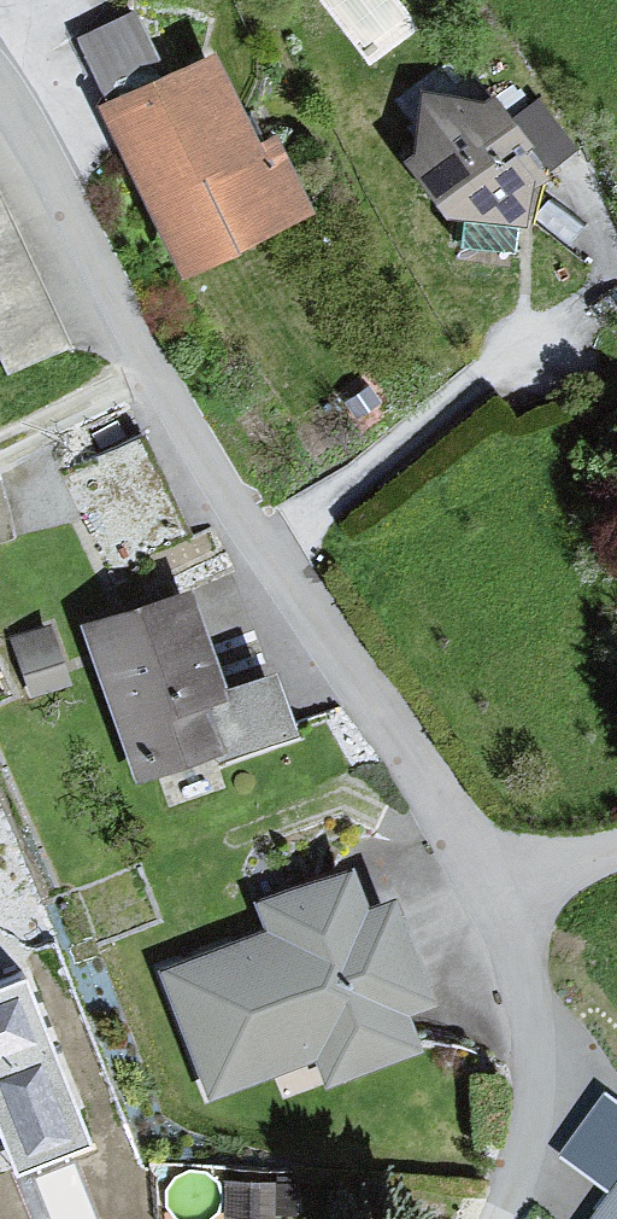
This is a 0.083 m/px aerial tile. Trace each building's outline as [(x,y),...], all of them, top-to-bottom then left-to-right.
[(367,45),(416,8),(410,0),(333,0),(367,45)] [(131,19),(82,44),(107,93),(156,67),(131,19)] [(208,60),(111,108),(191,271),(307,214),(270,138),(251,147),(208,60)] [(473,105),(426,93),(409,160),(442,211),(526,229),(535,184),(510,157),(530,137),(486,92),(473,105)] [(63,319),(0,184),(0,339),(4,347),(63,319)] [(199,606),(98,637),(144,786),(227,761),(212,710),(229,704),(199,606)] [(265,943),(170,982),(222,1108),(331,1063),(342,1090),(417,1058),(405,1028),(436,1014),(393,911),(369,921),(352,881),(256,921),(265,943)] [(0,1001),(0,1120),(23,1183),(90,1159),(29,991),(0,1001)]
